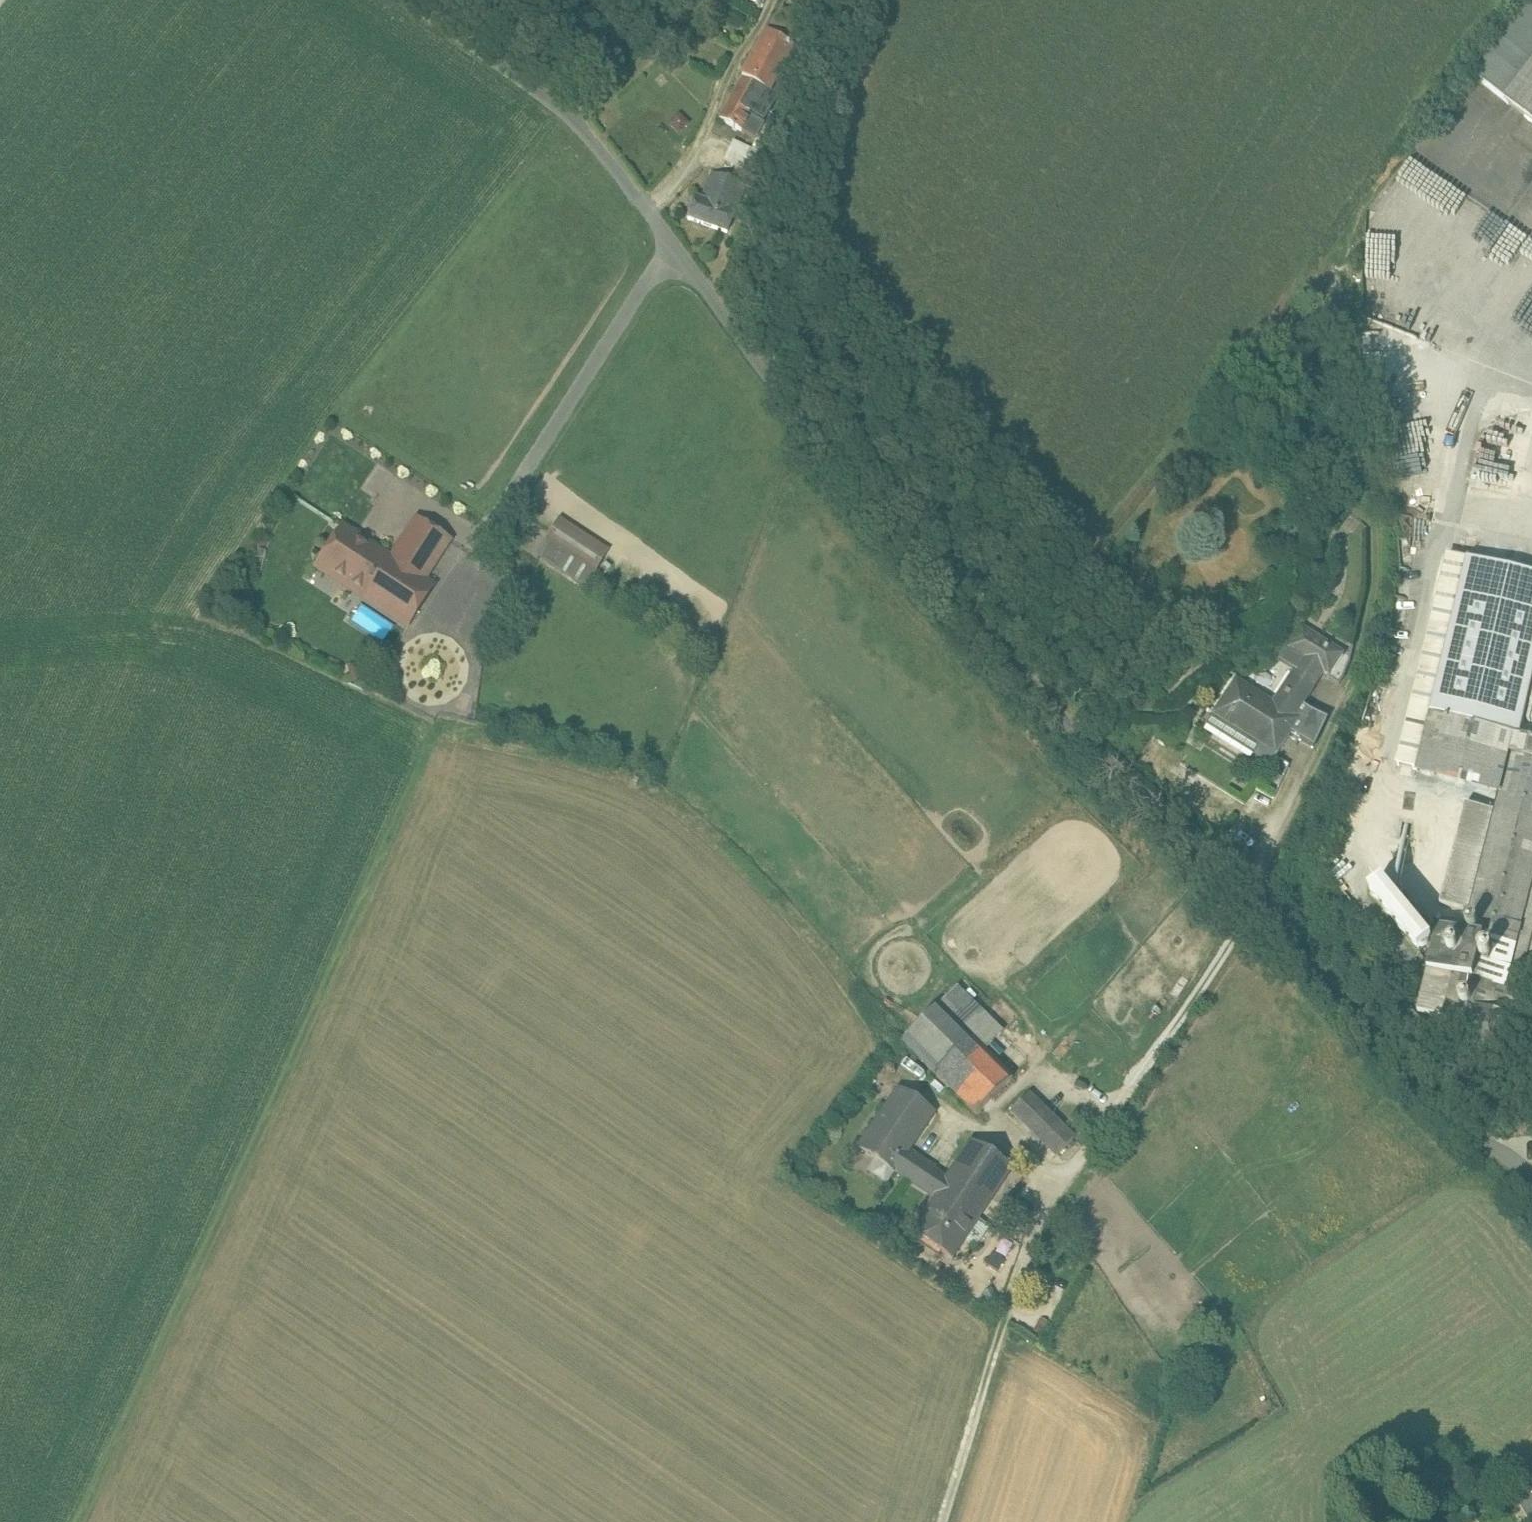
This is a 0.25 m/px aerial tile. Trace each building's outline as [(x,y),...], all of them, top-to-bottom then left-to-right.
[(767,32),(794,47),(796,44),(802,47),(808,37),(798,31),(811,10),(810,10),(798,0),(786,0),(767,32)] [(810,10),(811,10),(818,0),(798,0),(810,10)] [(1474,75),(1531,121),(1531,1),(1474,75)] [(794,47),(767,32),(742,78),(764,90),(755,105),(769,113),(802,52),(794,47)] [(742,78),(719,120),(755,139),(769,113),(755,105),(764,90),(742,78)] [(756,176),(735,169),(731,181),(746,186),(746,187),(751,189),(756,176)] [(731,181),(713,174),(701,200),(695,198),(688,219),(727,234),(746,187),(746,186),(731,181)] [(609,551),(559,519),(535,556),(585,588),(609,551)] [(449,540),(417,520),(404,540),(435,561),(449,540)] [(388,556),(343,528),(316,568),(343,585),(346,581),(364,593),(388,556)] [(435,561),(404,540),(392,559),(423,579),(435,561)] [(392,559),(388,556),(364,593),(410,622),(433,586),(423,579),(392,559)] [(1441,937),(1433,971),(1421,1025),(1448,1031),(1443,1051),(1506,1065),(1514,1029),(1517,1030),(1528,983),(1525,982),(1531,951),(1531,739),(1521,737),(1531,687),(1531,575),(1449,557),(1400,772),(1419,776),(1427,738),(1510,756),(1497,815),(1467,808),(1443,913),(1473,920),(1468,943),(1441,937)] [(1294,669),(1273,703),(1236,679),(1207,725),(1208,726),(1210,722),(1257,752),(1260,748),(1275,757),(1291,733),(1300,738),(1312,744),(1312,746),(1313,746),(1327,718),(1312,711),(1303,705),(1324,671),(1329,675),(1345,651),(1301,622),(1277,658),(1294,669)] [(1345,651),(1329,675),(1340,681),(1344,674),(1351,658),(1351,655),(1345,651)] [(1441,937),(1410,900),(1402,907),(1399,907),(1387,892),(1372,904),(1428,972),(1432,968),(1433,971),(1441,937)] [(1002,1031),(957,986),(938,1004),(984,1049),(1002,1031)] [(984,1049),(938,1004),(901,1041),(918,1058),(948,1087),(976,1115),(1013,1077),(984,1049)] [(933,1113),(898,1090),(860,1148),(898,1173),(910,1155),(906,1152),(933,1113)] [(1074,1138),(1028,1093),(1011,1110),(1057,1155),(1074,1138)] [(971,1141),(946,1179),(934,1171),(922,1189),(934,1197),(910,1232),(952,1260),(953,1259),(965,1240),(977,1247),(990,1227),(979,1220),(1013,1169),(971,1141)] [(935,1168),(912,1152),(910,1155),(898,1173),(922,1189),(934,1171),(935,1168)]
